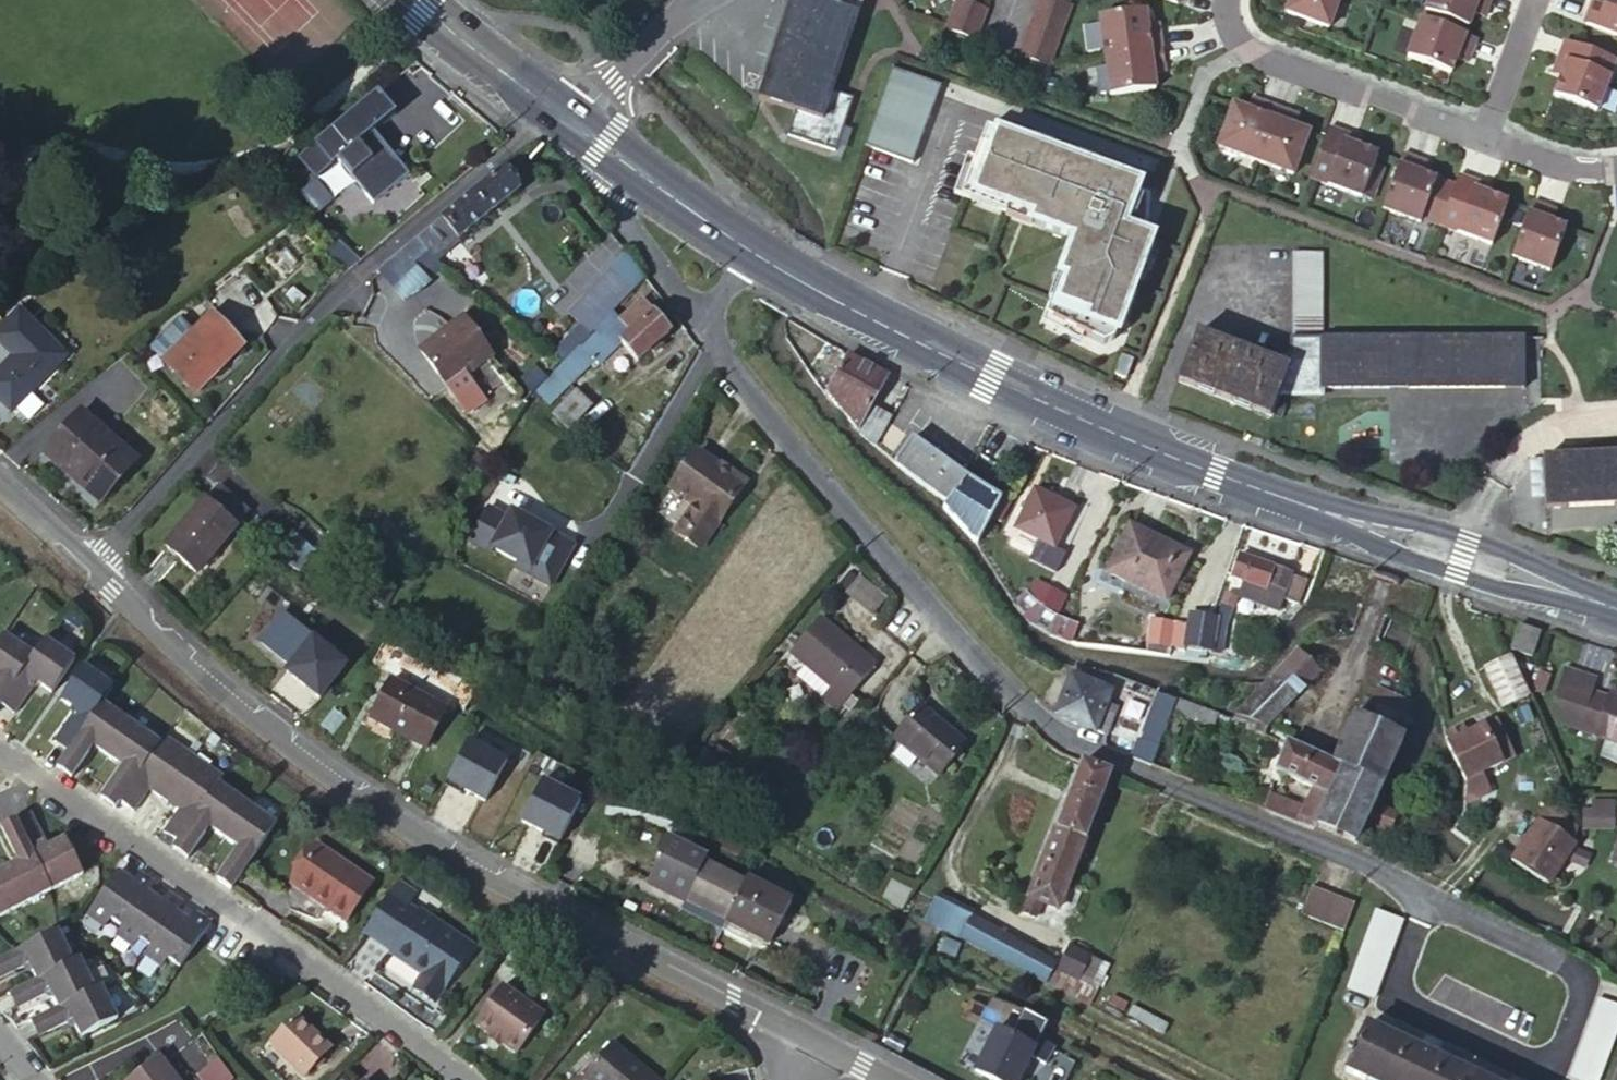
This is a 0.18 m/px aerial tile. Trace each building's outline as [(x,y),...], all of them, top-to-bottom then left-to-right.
[(758,99),(794,111),(787,135),(835,150),(852,98),(832,92),(862,0),(790,0),(758,99)] [(985,10),(960,0),(956,0),(944,31),(972,42),(985,10)] [(1068,7),(1049,0),(1039,0),(1017,58),(1045,69),(1068,7)] [(1285,10),(1328,25),(1337,0),(1289,0),(1285,10)] [(1422,9),(1465,25),(1469,11),(1472,4),(1483,8),(1486,0),(1425,0),(1422,9)] [(1601,3),(1599,9),(1587,5),(1581,22),(1616,35),(1616,0),(1602,0),(1601,3)] [(1594,0),(1589,0),(1587,5),(1599,9),(1601,3),(1594,0)] [(1483,8),(1472,4),(1469,11),(1481,16),(1483,8)] [(1465,25),(1422,9),(1419,17),(1462,33),(1465,25)] [(1142,11),(1097,17),(1102,56),(1159,49),(1157,32),(1145,33),(1144,25),(1142,11)] [(1462,33),(1418,17),(1404,54),(1447,71),(1453,56),(1455,49),(1466,53),(1473,37),(1462,33)] [(1156,24),(1144,25),(1145,33),(1157,32),(1156,24)] [(1612,57),(1562,39),(1557,50),(1565,53),(1561,64),(1555,82),(1597,98),(1612,57)] [(1161,65),(1159,49),(1102,56),(1108,96),(1153,90),(1150,67),(1161,65)] [(1464,61),(1466,53),(1455,49),(1453,56),(1464,61)] [(1565,53),(1557,50),(1553,62),(1561,64),(1565,53)] [(1162,73),(1161,65),(1150,67),(1151,75),(1162,73)] [(893,69),(866,147),(916,165),(943,87),(893,69)] [(1252,112),(1256,101),(1248,99),(1244,109),(1252,112)] [(1252,161),(1271,106),(1256,101),(1252,112),(1244,109),(1230,104),(1215,147),(1252,161)] [(1287,112),(1271,106),(1252,161),(1290,174),(1305,132),(1291,126),(1283,123),(1287,112)] [(1294,115),(1287,112),(1283,123),(1291,126),(1294,115)] [(1349,136),(1326,127),(1307,178),(1359,198),(1375,155),(1357,148),(1346,144),(1349,136)] [(1154,184),(989,128),(968,189),(1038,213),(1036,220),(1079,235),(1066,273),(1073,275),(1059,316),(1110,341),(1121,336),(1163,237),(1148,231),(1153,220),(1159,220),(1162,193),(1152,189),(1154,184)] [(336,163),(362,194),(372,205),(407,175),(372,133),(336,163)] [(1360,140),(1349,136),(1346,144),(1357,148),(1360,140)] [(1416,160),(1399,154),(1378,210),(1417,224),(1418,221),(1433,179),(1419,174),(1412,172),(1416,160)] [(1423,163),(1416,160),(1412,172),(1419,174),(1423,163)] [(416,237),(427,252),(437,244),(444,251),(520,191),(503,169),(416,237)] [(1477,183),(1455,174),(1451,186),(1436,227),(1488,246),(1504,202),(1486,195),(1475,191),(1477,183)] [(1451,186),(1433,179),(1418,221),(1436,227),(1451,186)] [(1489,187),(1477,183),(1475,191),(1486,195),(1489,187)] [(372,205),(362,194),(354,200),(364,211),(372,205)] [(1545,207),(1529,201),(1508,257),(1546,271),(1562,227),(1548,221),(1541,218),(1545,207)] [(1553,210),(1545,207),(1541,218),(1548,221),(1553,210)] [(413,263),(427,252),(416,237),(377,269),(391,286),(416,267),(413,263)] [(329,243),(321,253),(342,273),(355,263),(331,241),(329,243)] [(437,244),(427,252),(433,260),(444,251),(437,244)] [(377,269),(399,297),(420,284),(440,270),(433,260),(427,252),(413,263),(416,267),(391,286),(377,269)] [(1322,253),(1292,253),(1290,353),(1273,353),(1270,361),(1196,332),(1177,381),(1269,418),(1277,398),(1320,398),(1321,389),(1524,388),(1523,337),(1322,338),(1322,253)] [(630,296),(607,272),(565,312),(588,336),(630,296)] [(493,327),(470,302),(429,342),(452,366),(493,327)] [(671,333),(645,302),(619,324),(624,331),(631,325),(635,332),(625,341),(641,359),(671,333)] [(0,330),(0,347),(12,359),(0,372),(0,400),(10,410),(63,357),(17,313),(0,330)] [(186,339),(161,362),(193,395),(242,348),(210,316),(186,339)] [(145,345),(161,362),(186,339),(170,322),(145,345)] [(588,336),(580,343),(596,360),(600,364),(615,350),(596,329),(588,336)] [(580,343),(544,378),(559,395),(571,384),(596,360),(580,343)] [(847,355),(826,393),(874,448),(890,418),(872,407),(889,377),(862,363),(847,355)] [(516,404),(543,377),(532,366),(505,392),(516,404)] [(583,397),(577,390),(552,413),(558,420),(583,397)] [(583,397),(558,420),(568,429),(592,407),(583,397)] [(43,455),(62,471),(67,466),(103,498),(136,460),(80,412),(43,455)] [(893,463),(947,503),(967,477),(912,438),(893,463)] [(718,467),(697,452),(672,487),(696,504),(680,528),(704,544),(746,482),(720,464),(718,467)] [(1541,457),(1544,508),(1616,505),(1616,454),(1541,457)] [(160,476),(168,466),(156,456),(148,466),(160,476)] [(67,466),(62,471),(99,503),(103,498),(67,466)] [(977,544),(1000,498),(967,477),(947,503),(942,508),(977,544)] [(204,500),(235,526),(247,511),(217,486),(204,500)] [(1073,509),(1034,490),(1014,530),(1053,549),(1073,509)] [(656,511),(678,524),(689,505),(667,492),(656,511)] [(195,574),(236,527),(235,526),(204,500),(202,498),(162,546),(195,574)] [(554,588),(577,546),(490,498),(467,540),(554,588)] [(1188,555),(1128,526),(1106,571),(1166,601),(1188,555)] [(316,553),(296,534),(280,550),(300,569),(316,553)] [(1307,581),(1240,556),(1232,578),(1245,584),(1241,594),(1246,596),(1245,599),(1278,612),(1284,600),(1298,605),(1307,581)] [(878,614),(888,596),(858,580),(848,599),(878,614)] [(1237,597),(1225,592),(1221,604),(1232,609),(1237,597)] [(1046,633),(1055,616),(1044,609),(1040,606),(1027,593),(1017,608),(1028,621),(1032,625),(1046,633)] [(326,701),(352,667),(284,613),(258,647),(326,701)] [(1217,619),(1212,618),(1191,615),(1189,626),(1153,621),(1148,652),(1169,655),(1170,646),(1213,651),(1216,624),(1217,619)] [(1055,616),(1046,633),(1050,635),(1060,639),(1070,641),(1076,625),(1055,616)] [(819,617),(790,652),(845,699),(876,665),(819,617)] [(1216,624),(1213,651),(1222,653),(1226,625),(1216,624)] [(1540,632),(1519,625),(1511,651),(1531,658),(1540,632)] [(74,661),(45,640),(34,655),(5,636),(0,644),(0,704),(2,702),(15,711),(35,681),(51,692),(74,661)] [(477,689),(385,639),(377,654),(469,703),(477,689)] [(1319,671),(1297,651),(1263,686),(1236,717),(1232,725),(1263,736),(1267,727),(1319,671)] [(845,699),(790,652),(782,661),(837,709),(845,699)] [(1503,709),(1527,698),(1511,658),(1510,657),(1484,669),(1503,709)] [(218,879),(233,889),(276,825),(219,785),(225,777),(165,737),(160,743),(104,703),(114,688),(83,666),(61,699),(77,710),(56,741),(69,751),(58,768),(72,778),(94,747),(123,767),(102,798),(115,808),(120,801),(135,812),(150,789),(180,810),(164,833),(178,843),(175,849),(188,857),(210,827),(240,848),(218,879)] [(1564,669),(1554,703),(1563,725),(1599,738),(1594,753),(1616,761),(1616,698),(1608,695),(1606,696),(1591,691),(1594,679),(1564,669)] [(1053,713),(1094,731),(1096,728),(1105,702),(1110,690),(1070,674),(1053,713)] [(447,709),(391,678),(369,717),(426,748),(447,709)] [(1369,704),(1409,720),(1410,713),(1410,704),(1376,689),(1369,704)] [(1130,757),(1152,765),(1172,712),(1177,699),(1158,692),(1139,740),(1137,739),(1130,757)] [(1177,699),(1172,712),(1197,721),(1198,721),(1213,726),(1218,714),(1177,699)] [(1105,702),(1096,728),(1106,733),(1117,707),(1105,702)] [(1361,721),(1402,738),(1408,725),(1409,720),(1369,704),(1361,721)] [(965,744),(920,705),(894,737),(939,775),(965,744)] [(1315,824),(1355,843),(1365,821),(1388,831),(1396,813),(1374,803),(1402,738),(1361,721),(1355,718),(1333,766),(1286,744),(1278,771),(1319,791),(1310,811),(1277,795),(1269,796),(1264,809),(1313,828),(1315,824)] [(1482,728),(1499,763),(1512,757),(1494,722),(1482,728)] [(1465,784),(1465,794),(1485,784),(1480,773),(1499,763),(1482,728),(1462,739),(1447,746),(1463,778),(1465,784)] [(1447,746),(1462,739),(1458,732),(1444,739),(1447,746)] [(1111,773),(1082,762),(1023,912),(1035,917),(1041,903),(1059,910),(1111,773)] [(1615,803),(1582,803),(1582,829),(1615,830),(1615,803)] [(1510,859),(1548,886),(1575,844),(1572,842),(1577,829),(1545,807),(1510,859)] [(33,814),(2,828),(19,862),(0,871),(0,916),(83,874),(66,839),(49,847),(33,814)] [(682,902),(684,899),(770,943),(792,900),(747,878),(744,883),(703,862),(705,857),(666,838),(654,860),(657,862),(646,883),(682,902)] [(348,922),(373,884),(319,847),(294,885),(348,922)] [(180,966),(211,922),(197,913),(192,922),(177,911),(183,903),(170,894),(164,903),(148,892),(154,883),(140,873),(134,882),(119,872),(88,915),(103,926),(110,917),(122,926),(117,935),(133,946),(139,938),(151,947),(145,955),(161,966),(167,958),(180,966)] [(400,885),(393,896),(410,908),(418,897),(400,885)] [(1302,918),(1345,932),(1355,903),(1312,888),(1302,918)] [(393,896),(390,894),(364,932),(394,953),(393,955),(423,975),(414,988),(435,1003),(473,947),(421,913),(419,914),(410,908),(393,896)] [(770,943),(684,899),(679,909),(765,952),(770,943)] [(1401,922),(1376,912),(1349,989),(1373,998),(1401,922)] [(1055,961),(969,915),(959,935),(1045,980),(1055,961)] [(58,931),(0,960),(0,980),(29,965),(36,979),(10,992),(18,1006),(53,989),(61,1005),(33,1019),(41,1035),(76,1018),(84,1034),(117,1018),(100,986),(95,989),(79,957),(73,960),(58,931)] [(1090,956),(1068,946),(1056,968),(1078,979),(1090,956)] [(276,979),(281,972),(268,963),(262,970),(276,979)] [(490,1035),(501,1043),(516,1054),(542,1017),(499,987),(474,1024),(490,1035)] [(1597,1000),(1571,1076),(1581,1079),(1599,1079),(1616,1028),(1616,1007),(1597,1000)] [(164,1037),(188,1022),(178,1011),(154,1024),(164,1037)] [(270,1042),(303,1079),(306,1079),(336,1054),(302,1015),(270,1042)] [(1365,1026),(1353,1052),(1348,1050),(1345,1057),(1349,1059),(1345,1069),(1369,1079),(1479,1079),(1365,1026)] [(973,1073),(986,1079),(1027,1079),(1041,1053),(997,1029),(973,1073)] [(174,1044),(182,1039),(177,1032),(169,1038),(174,1044)] [(498,1047),(501,1043),(490,1035),(487,1040),(498,1047)] [(613,1042),(583,1077),(587,1079),(659,1079),(613,1042)] [(160,1051),(124,1079),(184,1079),(160,1051)]
